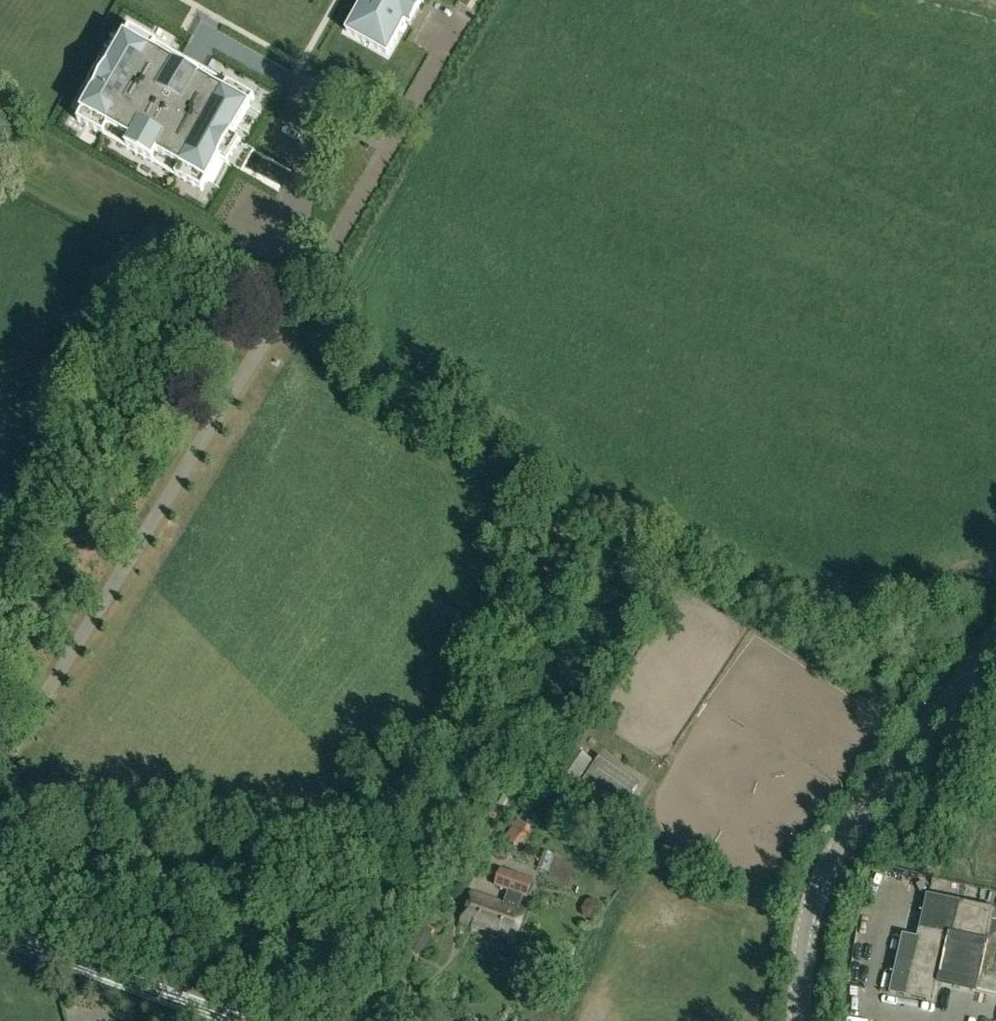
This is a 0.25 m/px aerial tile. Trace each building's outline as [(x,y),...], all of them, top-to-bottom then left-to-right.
[(405,24),(409,26),(423,2),(419,0),(370,0),(369,1),(367,0),(364,0),(346,32),(387,55),(405,24)] [(104,137),(107,131),(129,144),(126,149),(153,164),(156,159),(178,172),(175,177),(202,192),(219,161),(228,166),(241,142),(233,137),(254,99),(203,70),(198,80),(196,78),(197,77),(185,70),(184,72),(182,71),(187,61),(130,29),(108,67),(100,62),(86,86),(95,91),(77,122),(104,137)] [(563,798),(585,765),(568,753),(546,786),(563,798)] [(591,761),(575,787),(573,786),(565,799),(586,812),(589,808),(611,821),(632,786),(591,761)] [(518,819),(504,838),(517,848),(522,842),(524,843),(534,831),(518,819)] [(491,887),(526,895),(529,882),(494,874),(491,887)] [(470,893),(461,921),(515,939),(524,911),(470,893)] [(992,921),(995,909),(927,894),(917,938),(902,935),(889,993),(933,1003),(937,984),(976,993),(977,989),(995,993),(995,921),(992,921)] [(593,896),(579,903),(587,918),(601,911),(593,896)]
